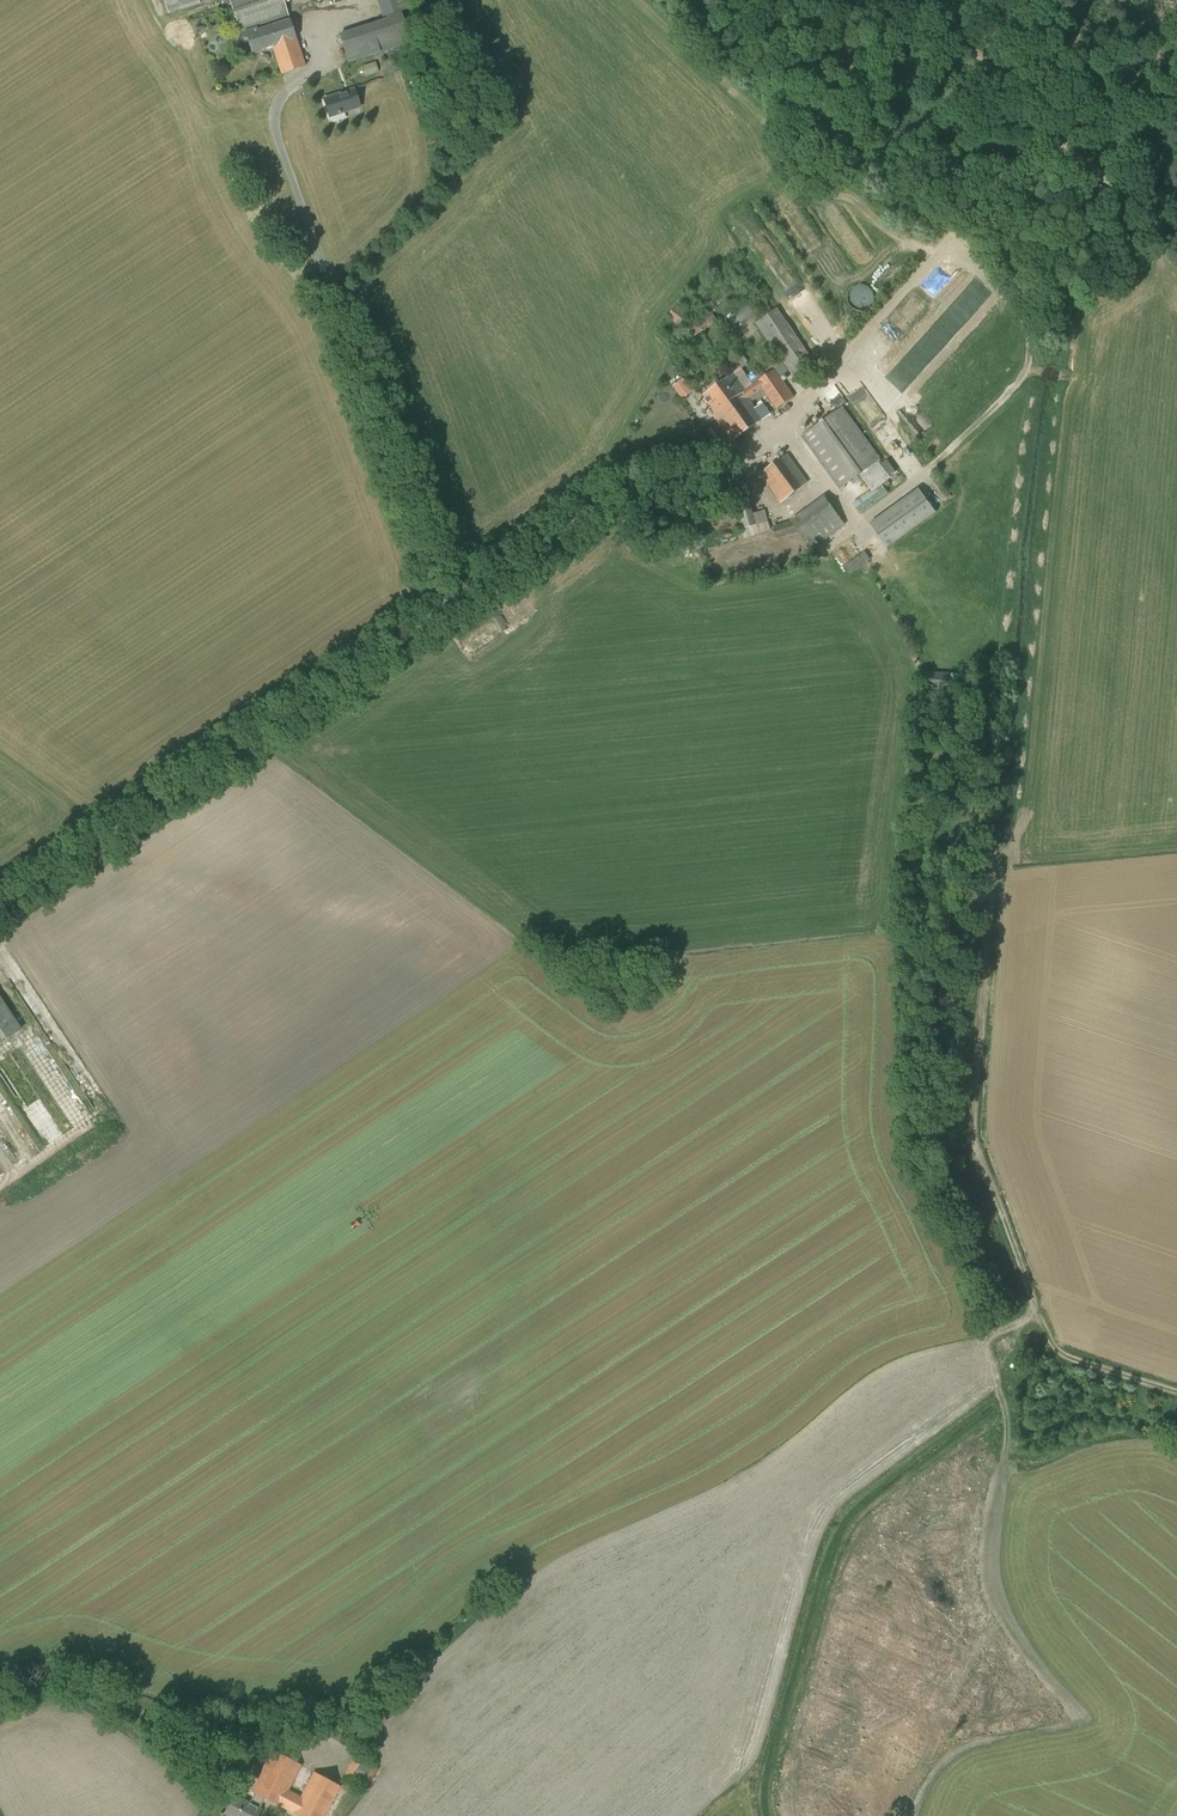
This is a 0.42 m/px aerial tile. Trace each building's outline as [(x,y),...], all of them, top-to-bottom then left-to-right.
[(167,13),(205,0),(163,0),(167,13)] [(284,0),(229,0),(236,20),(249,27),(263,22),(265,26),(256,29),(256,28),(245,31),(246,33),(242,34),(240,38),(241,43),(244,44),(249,43),(253,55),(265,51),(264,49),(272,47),(281,74),(305,66),(284,0)] [(341,40),(349,65),(403,46),(394,21),(341,40)] [(330,117),(360,108),(354,88),(323,98),(330,117)] [(820,176),(831,186),(838,179),(827,169),(820,176)] [(873,304),(874,299),(873,296),(872,293),(869,288),(865,286),(862,285),(860,285),(857,285),(854,286),(852,287),(850,289),(848,291),(847,294),(846,297),(846,299),(846,303),(847,305),(849,308),(851,309),(853,311),(856,312),(859,313),(861,313),(866,311),(870,309),(871,306),(873,304)] [(772,311),(767,303),(758,309),(764,317),(755,323),(780,359),(772,364),(775,369),(767,374),(761,365),(747,375),(742,369),(747,365),(746,363),(748,362),(743,355),(731,363),(736,370),(733,372),(734,373),(702,396),(716,418),(714,420),(731,442),(771,414),(763,403),(755,408),(751,402),(765,393),(777,410),(795,397),(781,378),(789,372),(795,382),(818,367),(777,307),(772,311)] [(677,305),(668,316),(678,325),(688,315),(677,305)] [(679,394),(690,386),(684,378),(673,386),(679,394)] [(801,437),(839,490),(881,459),(843,406),(801,437)] [(780,503),(809,483),(788,454),(759,474),(780,503)] [(754,513),(740,469),(722,474),(731,505),(686,514),(690,535),(739,527),(740,531),(743,539),(771,530),(765,510),(754,513)] [(889,493),(881,483),(852,504),(860,514),(889,493)] [(887,548),(936,513),(918,488),(869,524),(887,548)] [(811,550),(845,525),(824,496),(790,521),(772,527),(775,539),(798,532),(811,550)] [(850,574),(871,560),(865,551),(844,566),(850,574)] [(968,698),(969,674),(951,674),(951,672),(923,672),(923,698),(950,699),(950,698),(968,698)] [(21,1029),(0,998),(0,1043),(21,1029)] [(22,1066),(12,1051),(0,1059),(0,1068),(6,1077),(22,1066)] [(289,1790),(302,1765),(272,1749),(250,1790),(255,1793),(249,1803),(234,1795),(224,1813),(230,1815),(258,1815),(262,1809),(259,1808),(264,1798),(299,1815),(325,1815),(341,1786),(314,1772),(301,1795),(289,1790)]
